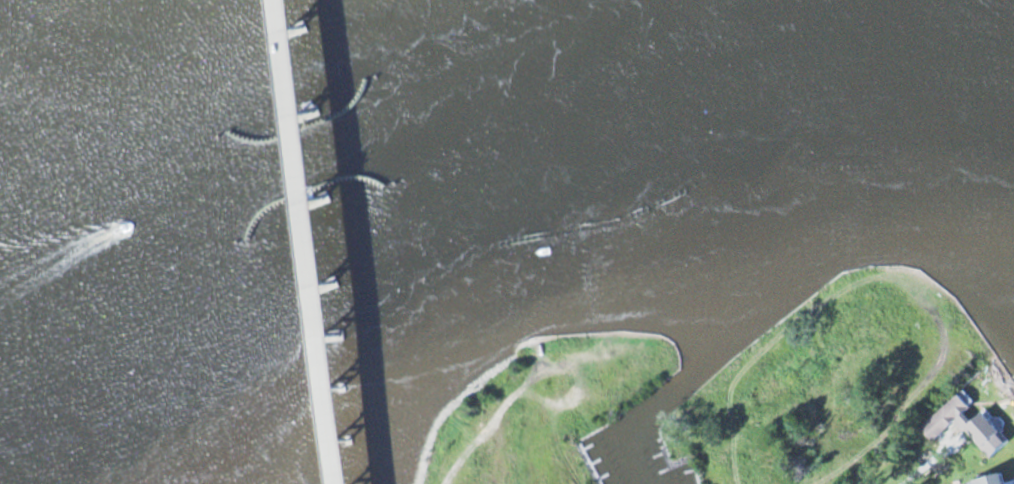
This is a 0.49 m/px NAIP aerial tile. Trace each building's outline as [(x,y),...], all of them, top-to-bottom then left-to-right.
[(952,420),(988,460),(1007,443),(978,409),(968,418),(963,412),(973,403),(960,389),(916,428),(928,441),(952,420)] [(999,472),(970,478),(971,483),(1002,483),(999,472)] [(5,479),(5,483),(38,483),(37,475),(5,479)]
